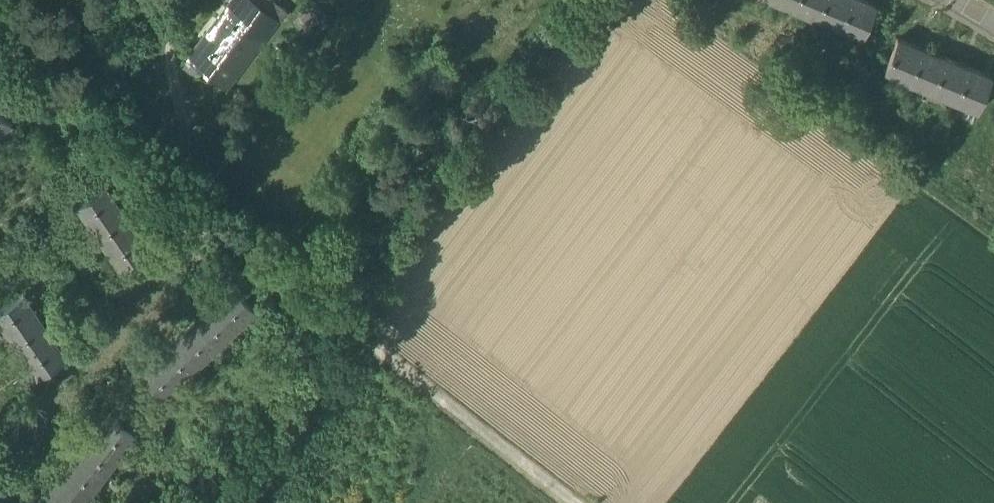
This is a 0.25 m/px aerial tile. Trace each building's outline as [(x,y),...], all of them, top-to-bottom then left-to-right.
[(187,56),(228,87),(288,10),(278,3),(277,4),(272,0),(230,0),(187,56)] [(870,0),(772,0),(861,38),(877,3),(870,0)] [(978,109),(992,74),(898,37),(884,72),(978,109)] [(0,111),(0,134),(11,120),(0,111)] [(105,185),(78,203),(92,224),(120,206),(105,185)] [(120,206),(92,224),(107,246),(134,227),(120,206)] [(134,227),(107,246),(121,267),(149,249),(134,227)] [(256,308),(233,284),(215,302),(238,326),(256,308)] [(0,308),(0,318),(10,332),(37,314),(23,292),(0,308)] [(238,326),(215,302),(197,319),(219,343),(238,326)] [(37,314),(10,332),(24,354),(52,335),(37,314)] [(219,343),(197,319),(178,336),(201,360),(219,343)] [(52,335),(24,354),(38,375),(66,356),(52,335)] [(201,360),(178,336),(160,353),(183,378),(201,360)] [(183,378),(160,353),(141,371),(164,395),(183,378)] [(136,432),(109,411),(94,432),(120,452),(136,432)] [(120,452),(94,432),(78,452),(104,472),(120,452)] [(104,472),(78,452),(63,472),(89,492),(104,472)] [(63,472),(47,492),(61,502),(81,502),(89,492),(63,472)] [(47,492),(39,502),(61,502),(47,492)]
